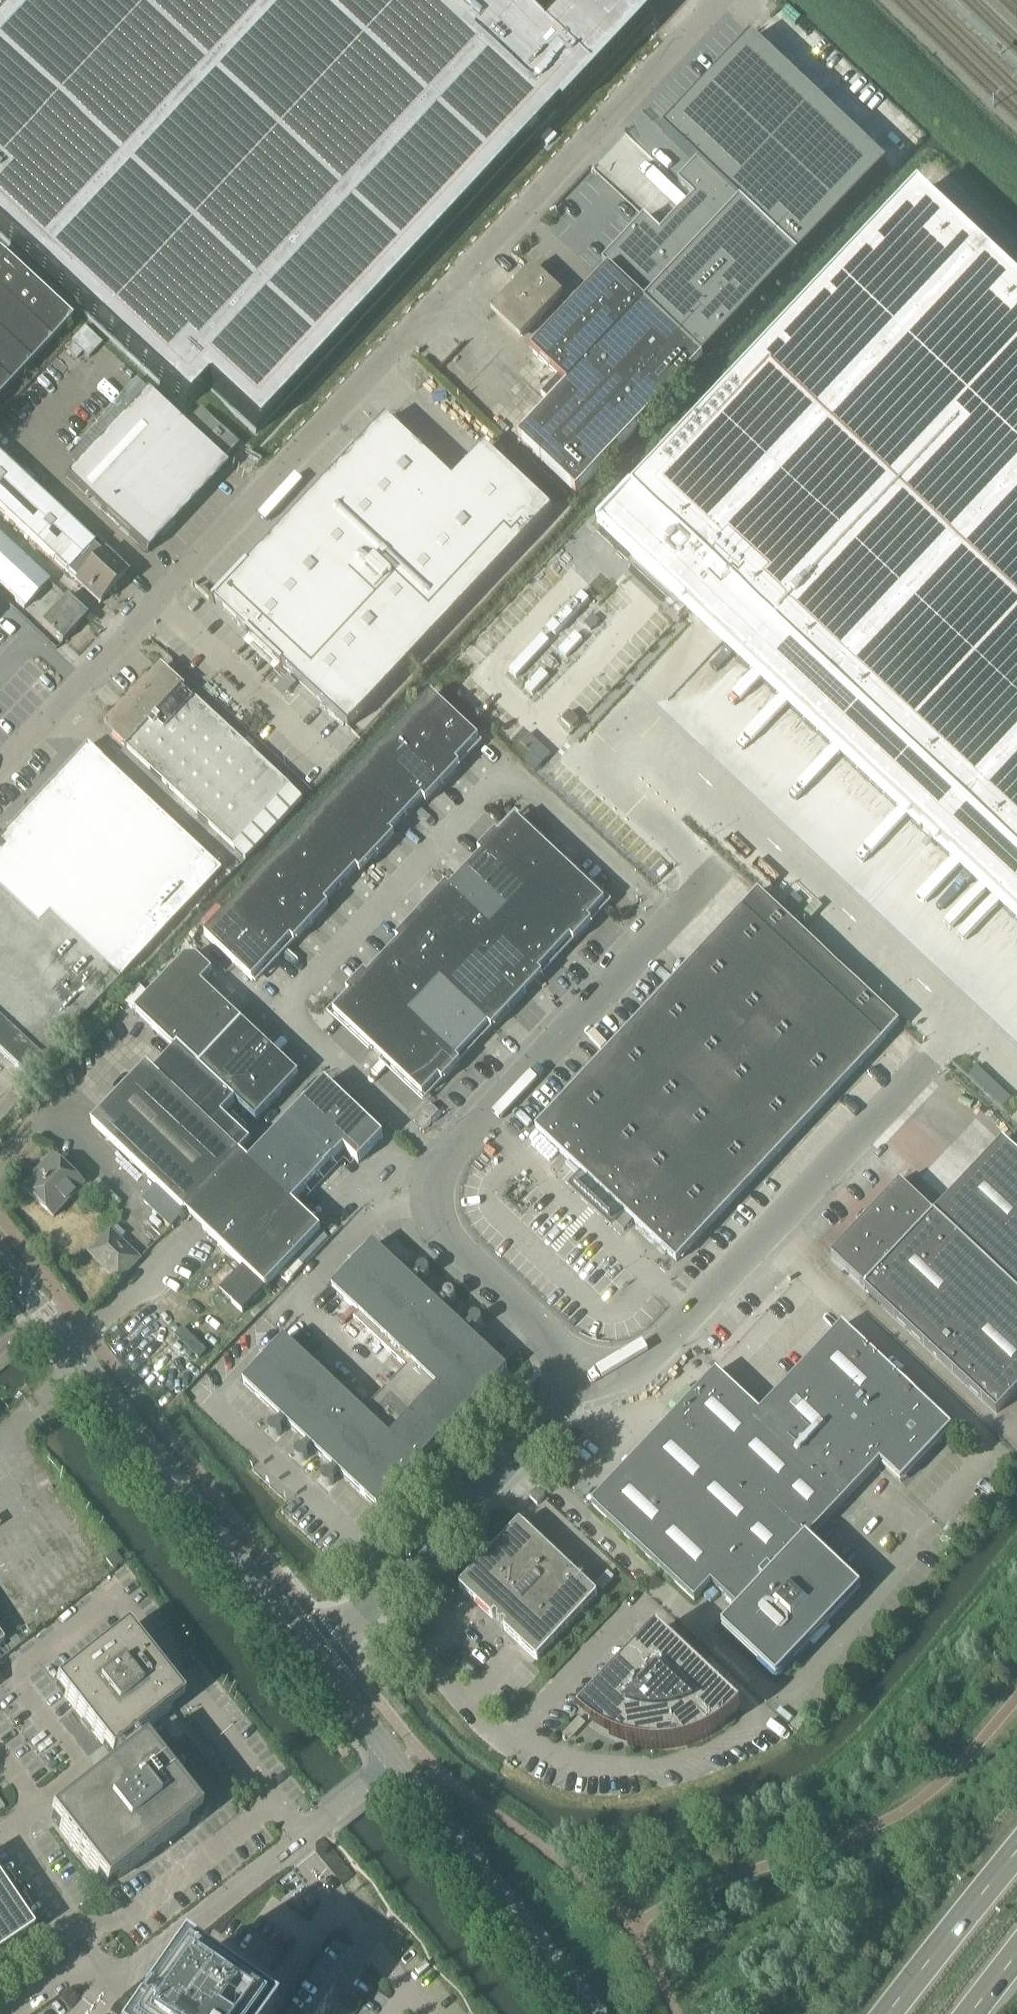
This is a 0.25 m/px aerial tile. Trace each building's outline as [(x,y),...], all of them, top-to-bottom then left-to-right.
[(185,405),(207,383),(256,430),(646,14),(631,0),(566,0),(541,26),(511,0),(0,0),(0,232),(185,405)] [(643,221),(602,264),(610,272),(702,361),(704,363),(888,167),(754,41),(665,133),(697,164),(676,185),(694,200),(659,236),(643,221)] [(603,530),(605,532),(893,803),(905,814),(881,840),(964,917),(987,892),(1007,909),(1016,919),(1016,287),(919,194),(603,530)] [(72,322),(0,255),(0,400),(72,322)] [(559,297),(532,271),(494,311),(521,337),(559,297)] [(702,361),(610,273),(533,353),(568,386),(518,440),(576,495),(702,361)] [(65,479),(145,555),(226,469),(146,394),(65,479)] [(191,423),(196,428),(207,438),(218,449),(226,457),(237,444),(227,435),(201,411),(191,423)] [(214,606),(215,605),(247,635),(246,636),(247,637),(249,636),(273,659),(281,666),(280,668),(281,669),(282,668),(348,730),(552,512),(485,449),(453,484),(386,421),(247,569),(246,568),(244,570),(245,571),(215,603),(214,602),(212,604),(214,606)] [(91,548),(0,463),(0,512),(67,574),(91,548)] [(23,610),(47,584),(0,541),(0,589),(23,610)] [(91,548),(67,574),(76,582),(76,583),(99,604),(124,578),(100,556),(91,548)] [(85,619),(65,600),(40,626),(60,645),(85,619)] [(161,667),(127,704),(104,729),(126,750),(126,749),(232,848),(289,788),(183,689),(184,688),(161,667)] [(430,697),(407,721),(455,766),(456,765),(478,741),(430,697)] [(459,768),(456,765),(455,766),(407,721),(391,739),(442,787),(459,768)] [(425,805),(442,787),(391,739),(375,756),(422,801),(421,802),(425,805)] [(89,748),(88,746),(0,840),(0,888),(39,924),(50,913),(101,960),(121,979),(221,872),(89,748)] [(406,818),(421,802),(422,801),(375,756),(358,774),(406,818)] [(389,836),(390,835),(406,818),(358,774),(342,791),(389,836)] [(394,838),(390,835),(389,836),(342,791),(325,809),(376,857),(394,838)] [(359,875),(376,857),(325,809),(309,826),(356,871),(356,872),(359,875)] [(519,891),(552,855),(515,820),(498,838),(495,834),(477,853),(519,891)] [(340,888),(356,872),(356,871),(309,826),(293,844),(340,888)] [(324,906),(325,905),(340,888),(293,844),(276,861),(324,906)] [(477,853),(477,854),(480,857),(465,873),(502,909),(519,891),(477,853)] [(552,855),(519,891),(574,943),(591,925),(587,921),(604,904),(552,855)] [(328,908),(325,905),(324,906),(276,861),(260,879),(311,927),(328,908)] [(486,926),(502,909),(465,873),(449,890),(446,887),(445,888),(486,926)] [(293,945),(311,927),(260,879),(243,896),(291,941),(290,942),(293,945)] [(0,888),(0,1020),(44,1061),(121,979),(50,913),(39,924),(0,888)] [(469,944),(486,926),(445,888),(428,905),(469,944)] [(502,909),(486,926),(541,978),(542,977),(538,974),(569,940),(573,944),(574,943),(519,891),(502,909)] [(274,958),(290,942),(291,941),(243,896),(227,914),(274,958)] [(453,961),(469,944),(428,905),(412,923),(453,961)] [(622,1232),(632,1222),(675,1263),(882,1043),(740,911),(534,1130),(584,1177),(575,1187),(599,1210),(622,1232)] [(251,983),(274,958),(227,914),(204,938),(251,983)] [(437,979),(453,961),(412,923),(395,940),(437,979)] [(486,926),(469,944),(525,995),(541,978),(486,926)] [(404,1014),(437,979),(395,940),(395,941),(398,944),(367,978),(364,974),(363,975),(404,1014)] [(453,961),(437,979),(492,1030),(525,995),(469,944),(453,961)] [(212,974),(190,953),(134,1013),(155,1033),(200,987),(212,974)] [(333,1014),(370,1050),(404,1014),(363,975),(345,994),(349,997),(333,1014)] [(437,979),(404,1014),(459,1065),(460,1065),(456,1061),(487,1028),(491,1031),(492,1030),(437,979)] [(221,1004),(200,987),(155,1033),(171,1048),(174,1044),(179,1049),(221,1004)] [(241,1024),(232,1015),(221,1004),(179,1049),(199,1069),(241,1024)] [(370,1050),(422,1098),(438,1080),(442,1084),(459,1065),(404,1014),(370,1050)] [(0,1020),(0,1053),(27,1078),(44,1061),(0,1020)] [(261,1042),(241,1024),(199,1069),(218,1087),(219,1086),(261,1042)] [(280,1060),(261,1042),(219,1086),(234,1102),(237,1105),(280,1060)] [(179,1049),(174,1044),(171,1048),(151,1072),(153,1074),(239,1155),(248,1145),(218,1118),(234,1102),(195,1070),(199,1069),(179,1049)] [(298,1077),(280,1060),(237,1105),(255,1122),(298,1077)] [(184,1213),(239,1155),(153,1074),(151,1072),(146,1067),(91,1125),(184,1213)] [(300,1109),(343,1151),(357,1164),(382,1138),(324,1083),(300,1109)] [(430,1122),(438,1114),(429,1106),(421,1114),(430,1122)] [(343,1151),(300,1109),(274,1136),(317,1178),(343,1151)] [(248,1164),(277,1191),(292,1205),(317,1178),(274,1136),(248,1164)] [(1016,1392),(1016,1158),(1001,1143),(932,1216),(899,1185),(871,1215),(875,1219),(863,1233),(858,1229),(830,1259),(863,1290),(996,1415),(1016,1392)] [(239,1155),(184,1213),(222,1249),(277,1191),(248,1164),(239,1155)] [(52,1218),(83,1185),(53,1156),(43,1166),(46,1169),(25,1192),(52,1218)] [(277,1191),(222,1249),(265,1290),(320,1232),(292,1205),(277,1191)] [(139,1260),(134,1255),(110,1232),(89,1255),(118,1282),(139,1260)] [(376,1509),(380,1505),(417,1466),(422,1471),(422,1472),(422,1473),(422,1474),(423,1475),(423,1476),(424,1477),(425,1478),(426,1478),(427,1478),(428,1479),(429,1479),(431,1478),(432,1478),(433,1477),(433,1476),(434,1476),(434,1475),(435,1474),(435,1472),(435,1471),(434,1470),(434,1469),(433,1468),(432,1467),(430,1466),(428,1466),(427,1466),(422,1461),(461,1419),(467,1424),(466,1425),(467,1426),(467,1427),(467,1428),(468,1429),(470,1430),(470,1431),(472,1431),(474,1431),(475,1431),(476,1430),(477,1430),(478,1429),(478,1428),(479,1427),(479,1426),(479,1425),(479,1424),(479,1423),(478,1422),(478,1421),(476,1419),(474,1419),(473,1418),(471,1419),(466,1414),(507,1370),(469,1335),(473,1329),(475,1330),(476,1329),(478,1329),(479,1328),(480,1327),(481,1326),(481,1325),(481,1324),(481,1323),(481,1322),(481,1321),(480,1320),(480,1319),(479,1318),(478,1318),(477,1317),(476,1317),(474,1317),(473,1317),(472,1317),(471,1318),(470,1319),(469,1321),(468,1322),(468,1323),(468,1324),(468,1325),(463,1330),(442,1310),(447,1305),(449,1305),(450,1305),(451,1304),(453,1303),(454,1302),(454,1301),(455,1300),(455,1299),(455,1298),(455,1297),(454,1296),(454,1295),(453,1294),(451,1293),(449,1292),(448,1292),(446,1293),(445,1293),(444,1294),(443,1295),(443,1296),(442,1297),(442,1298),(442,1299),(442,1300),(437,1305),(416,1285),(421,1280),(423,1280),(425,1280),(426,1279),(427,1278),(427,1277),(428,1276),(428,1275),(428,1274),(428,1273),(428,1272),(428,1271),(427,1271),(427,1270),(426,1269),(424,1268),(423,1268),(422,1268),(420,1268),(418,1269),(417,1271),(416,1272),(416,1273),(416,1274),(416,1275),(416,1276),(411,1281),(373,1245),(331,1289),(358,1314),(353,1319),(405,1369),(402,1373),(368,1408),(316,1359),(311,1364),(284,1340),(242,1384),(281,1420),(276,1425),(274,1425),(273,1425),(272,1426),(271,1427),(269,1428),(269,1429),(269,1430),(268,1431),(269,1432),(269,1433),(269,1435),(271,1436),(271,1437),(273,1438),(275,1438),(276,1438),(277,1437),(278,1437),(279,1436),(280,1435),(281,1434),(281,1432),(281,1431),(281,1430),(286,1424),(307,1444),(302,1449),(300,1449),(298,1450),(297,1451),(296,1452),(295,1453),(295,1454),(295,1455),(295,1456),(295,1457),(295,1458),(295,1459),(296,1460),(297,1461),(298,1462),(300,1462),(302,1462),(304,1461),(305,1461),(306,1460),(306,1459),(307,1458),(307,1457),(307,1456),(307,1455),(307,1454),(312,1449),(333,1469),(328,1474),(326,1474),(325,1474),(324,1475),(323,1476),(322,1477),(321,1478),(321,1479),(321,1480),(321,1481),(321,1482),(322,1484),(323,1485),(324,1486),(325,1486),(325,1487),(327,1487),(329,1486),(331,1485),(332,1485),(333,1484),(333,1483),(333,1482),(333,1481),(333,1480),(333,1479),(338,1474),(376,1509)] [(250,1304),(200,1254),(145,1312),(198,1364),(250,1304)] [(951,1430),(842,1327),(759,1414),(715,1373),(591,1505),(694,1603),(710,1585),(738,1612),(722,1629),(775,1680),(859,1591),(807,1542),(880,1464),(900,1484),(951,1430)] [(536,1506),(543,1499),(544,1498),(536,1490),(528,1498),(536,1506)] [(535,1656),(536,1655),(593,1595),(594,1594),(594,1593),(593,1593),(518,1521),(517,1520),(515,1521),(458,1581),(457,1582),(457,1583),(457,1584),(458,1584),(488,1613),(489,1614),(490,1614),(491,1614),(493,1611),(496,1614),(495,1615),(495,1616),(495,1617),(495,1618),(496,1619),(496,1620),(497,1620),(499,1620),(500,1620),(501,1620),(501,1619),(504,1621),(502,1624),(502,1625),(502,1626),(533,1656),(534,1656),(535,1656)] [(115,1555),(108,1560),(106,1562),(113,1572),(122,1564),(115,1555)] [(357,1558),(352,1562),(360,1569),(364,1565),(357,1558)] [(55,1686),(65,1699),(111,1757),(181,1701),(125,1630),(55,1686)] [(726,1725),(740,1712),(656,1633),(586,1706),(596,1715),(605,1721),(618,1728),(633,1734),(625,1745),(640,1749),(654,1750),(674,1748),(692,1744),(710,1736),(726,1725)] [(386,1652),(381,1658),(386,1663),(392,1657),(386,1652)] [(143,1744),(108,1771),(49,1818),(105,1890),(199,1816),(143,1744)] [(32,1934),(0,1886),(0,1956),(32,1934)] [(173,1973),(145,2013),(232,2013),(173,1973)]
